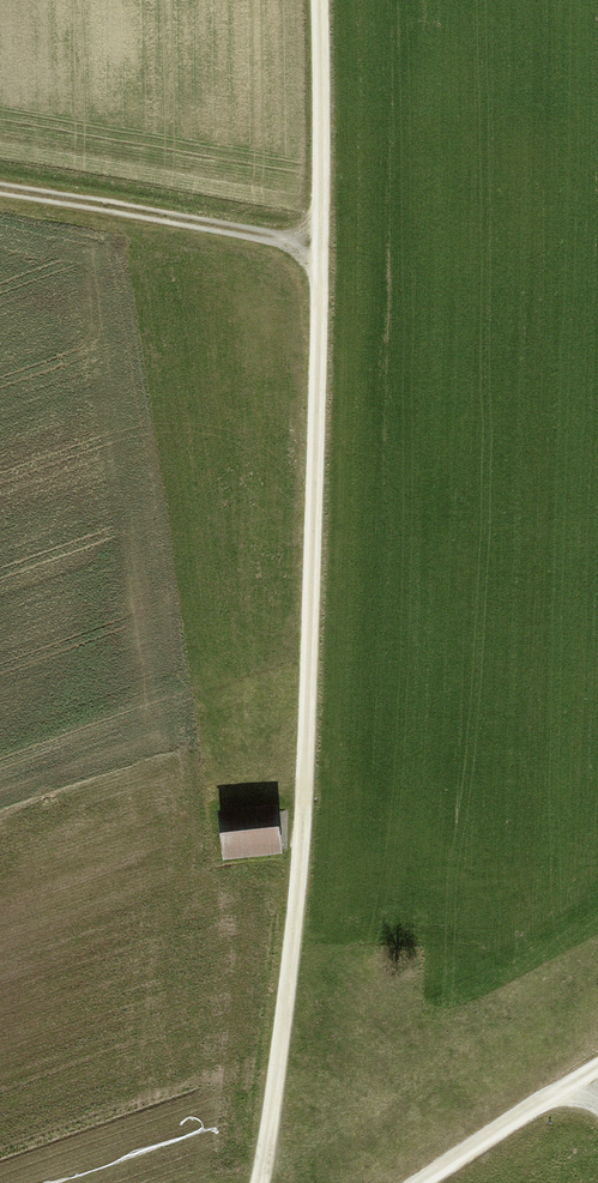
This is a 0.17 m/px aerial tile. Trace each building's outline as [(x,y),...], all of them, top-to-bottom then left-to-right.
[(224,812),(228,855),(279,850),(276,808),(224,812)]
